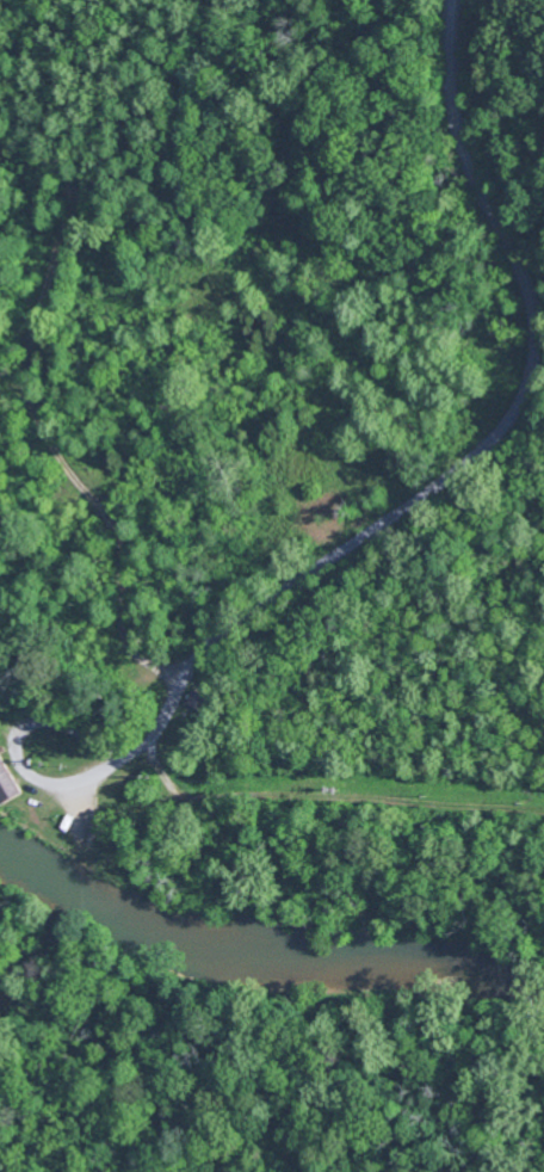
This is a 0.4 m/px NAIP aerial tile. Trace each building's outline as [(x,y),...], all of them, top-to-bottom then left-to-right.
[(21,794),(0,749),(0,802),(1,803),(21,794)]
